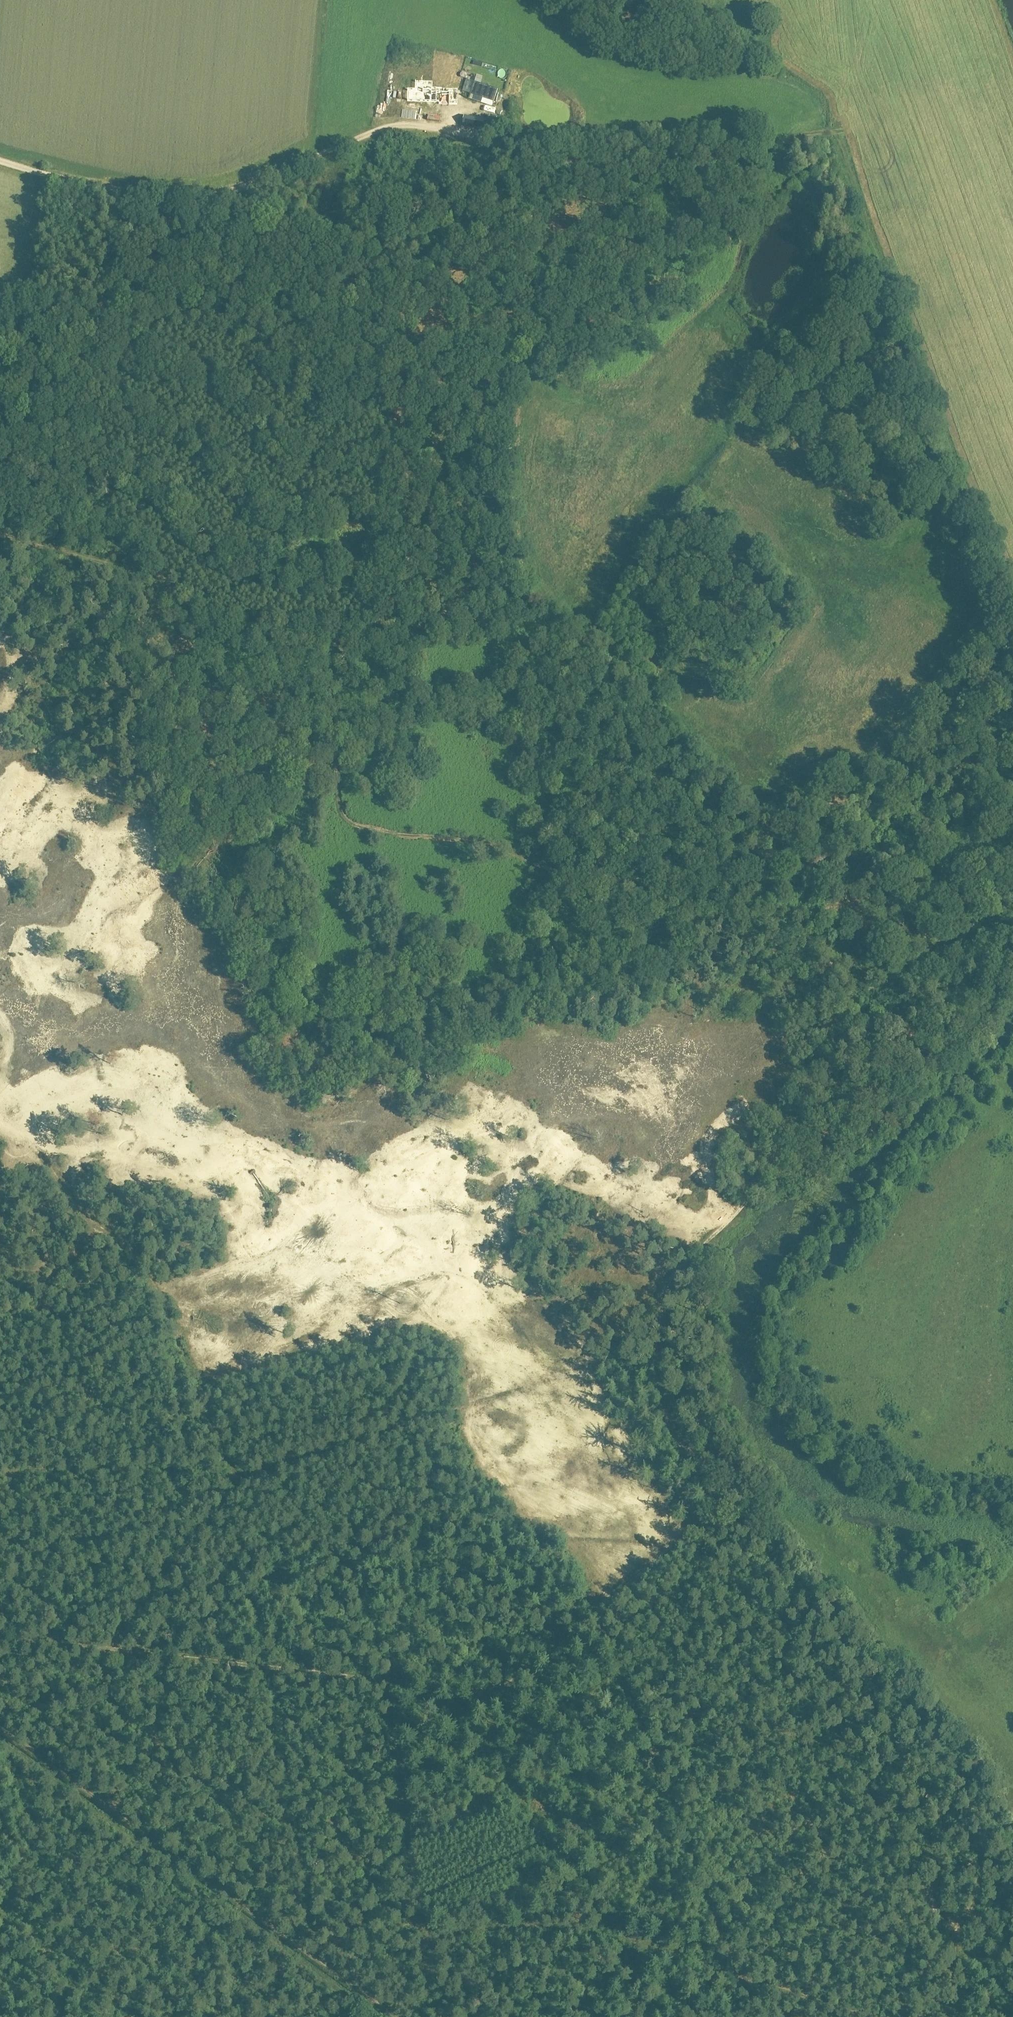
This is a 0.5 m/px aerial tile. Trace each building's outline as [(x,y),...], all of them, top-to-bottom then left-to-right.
[(432,80),(415,80),(415,88),(407,88),(407,101),(437,101),(437,92),(442,93),(442,95),(449,95),(449,104),(457,104),(457,98),(456,98),(457,88),(432,87),(432,80)] [(464,116),(463,125),(483,128),(484,119),(464,116)]
